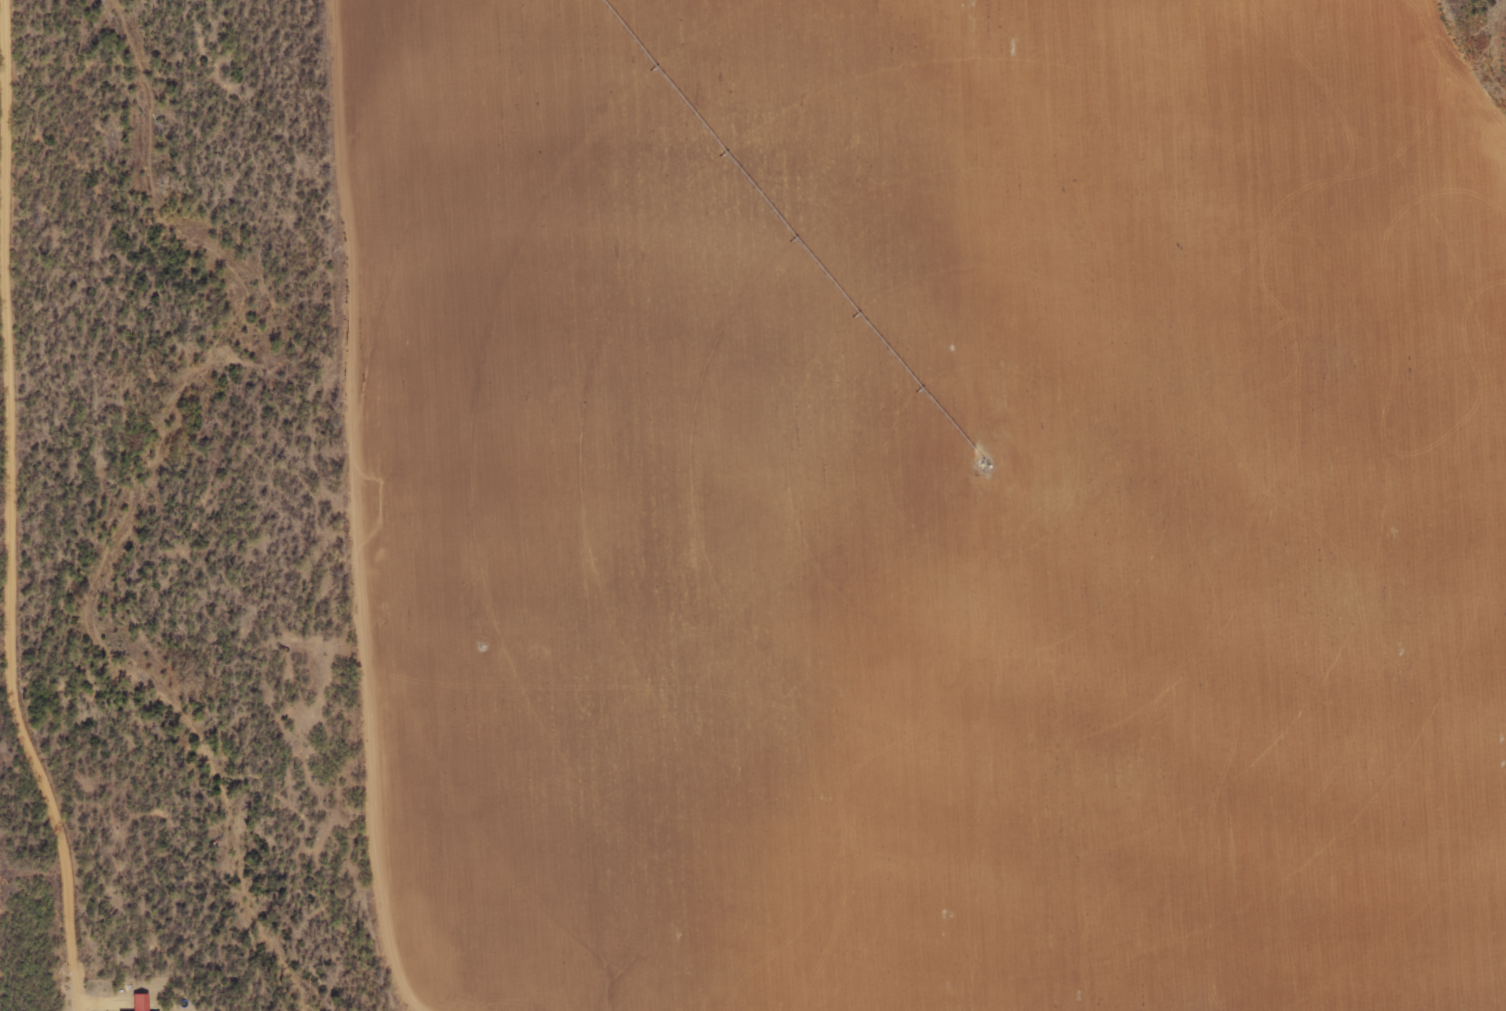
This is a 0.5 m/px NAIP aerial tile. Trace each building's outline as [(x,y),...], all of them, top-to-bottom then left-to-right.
[(152,994),(136,994),(136,1010),(151,1010),(152,994)]
